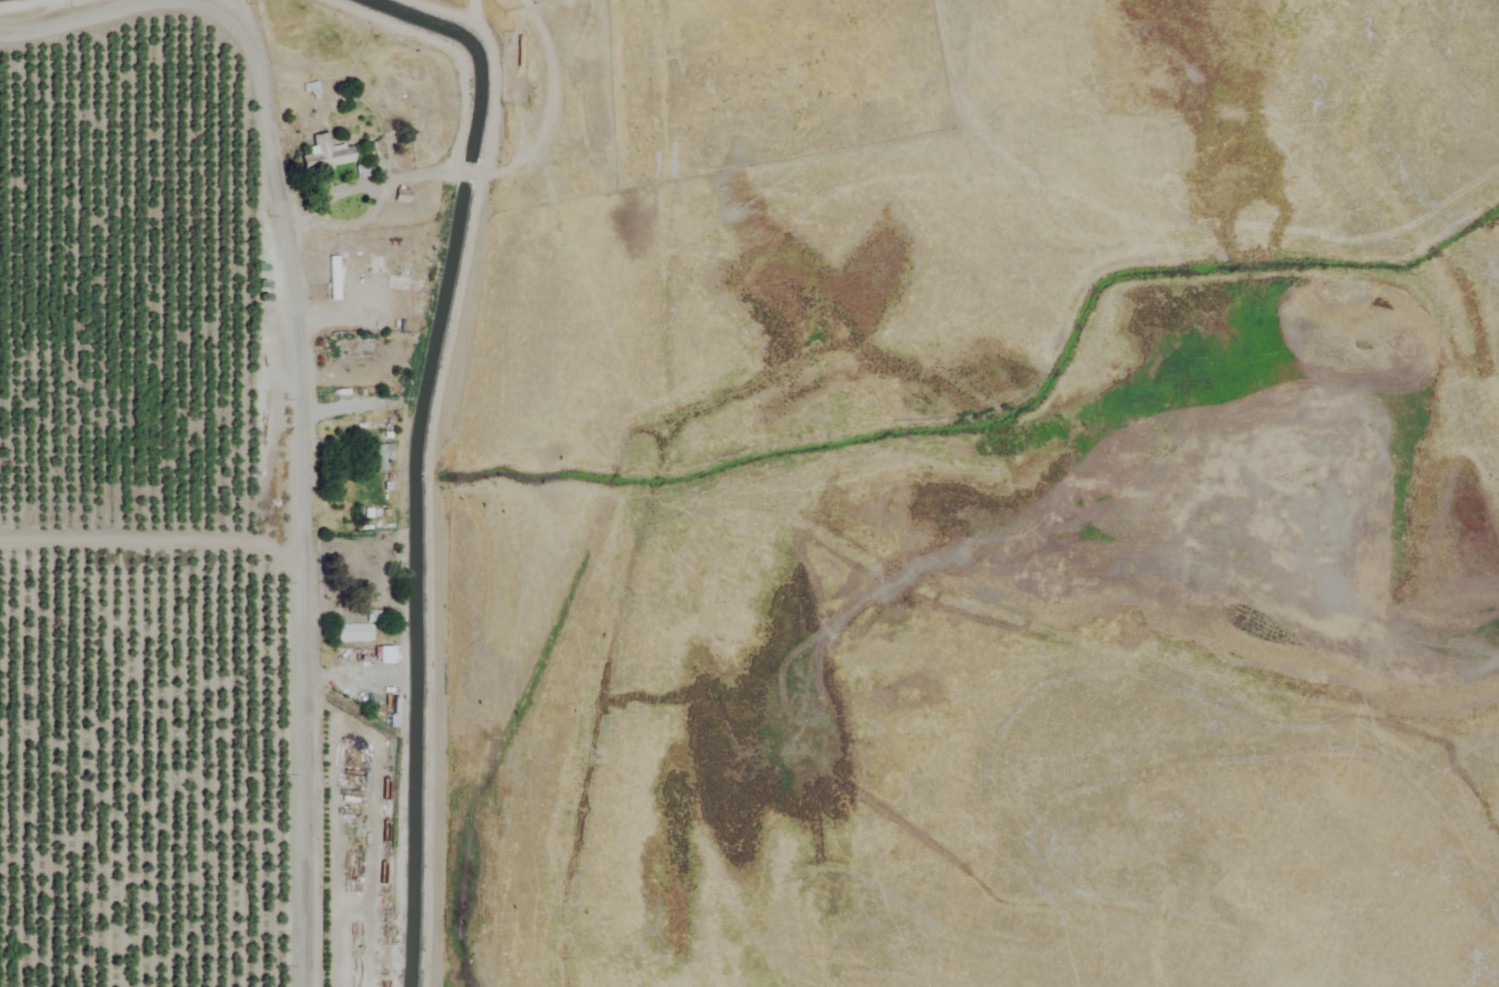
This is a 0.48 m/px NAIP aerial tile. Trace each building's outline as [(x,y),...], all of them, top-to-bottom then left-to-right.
[(354,163),(351,143),(329,146),(327,132),(311,134),(313,145),(307,146),(308,154),(301,156),(303,170),(354,163)] [(408,201),(408,188),(395,188),(394,200),(408,201)] [(338,299),(336,255),(325,256),(326,300),(338,299)] [(393,459),(392,443),(371,444),(372,470),(385,470),(385,459),(393,459)] [(337,640),(369,639),(368,622),(336,623),(337,640)] [(393,644),(377,645),(378,662),(393,661),(393,644)]
